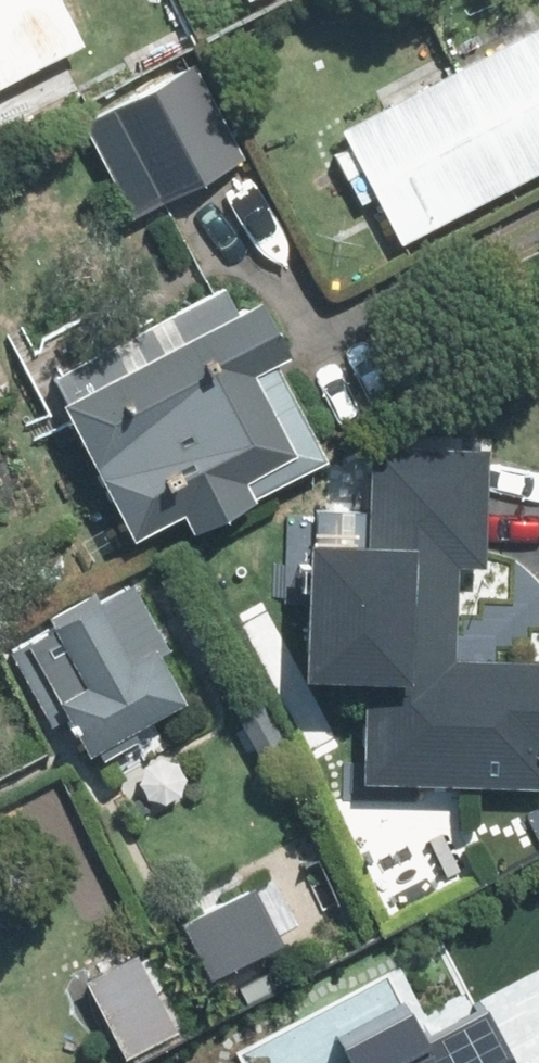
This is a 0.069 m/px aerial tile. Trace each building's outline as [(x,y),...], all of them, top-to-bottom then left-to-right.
[(85,45),(63,0),(0,0),(0,87),(85,45)] [(402,244),(538,173),(538,27),(342,128),(402,244)] [(247,158),(196,63),(81,124),(132,220),(247,158)] [(291,355),(261,297),(65,397),(136,537),(183,513),(192,530),(330,460),(279,361),(291,355)] [(362,781),(538,786),(538,660),(457,658),(460,564),(487,564),(490,446),(371,443),(368,541),(306,539),(303,676),(365,677),(362,781)] [(94,751),(189,701),(163,652),(170,648),(136,582),(10,648),(52,728),(75,716),(94,751)] [(262,695),(234,711),(259,756),(288,740),(262,695)] [(253,888),(183,923),(211,976),(280,940),(253,888)] [(137,952),(84,981),(125,1058),(179,1030),(137,952)] [(467,1006),(456,986),(345,1045),(354,1062),(538,1062),(538,967),(467,1006)]
